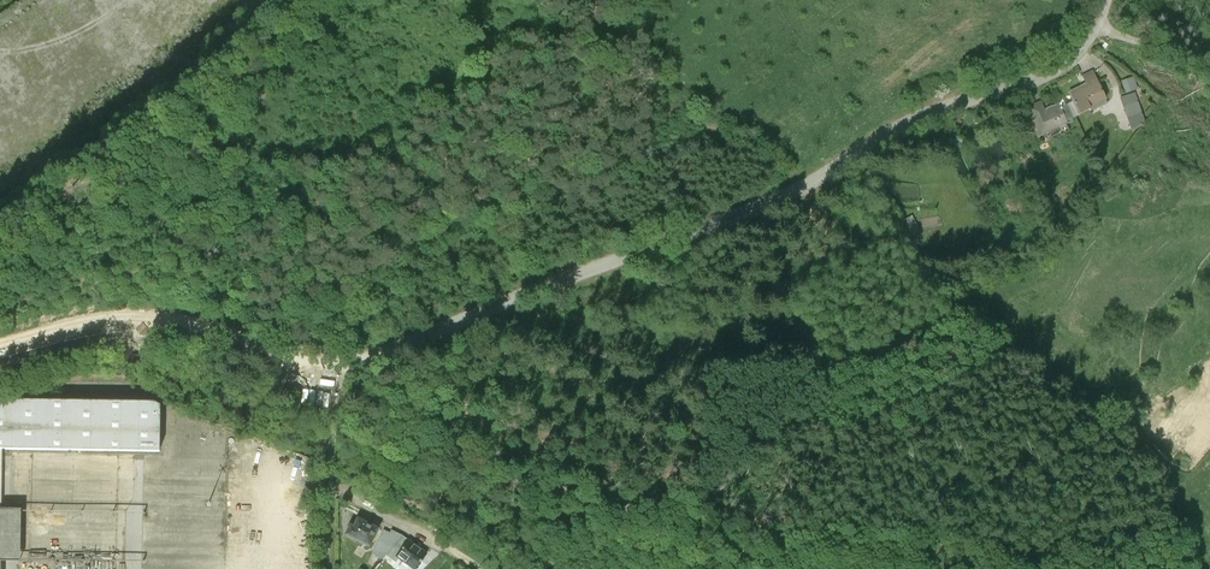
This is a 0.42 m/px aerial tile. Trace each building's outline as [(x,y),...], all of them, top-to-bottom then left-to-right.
[(1097,84),(1070,97),(1079,116),(1090,110),(1090,108),(1105,101),(1097,84)] [(1027,109),(1040,137),(1054,131),(1052,128),(1059,125),(1064,122),(1066,125),(1073,122),(1066,106),(1061,109),(1059,104),(1045,110),(1041,102),(1027,109)] [(160,455),(161,408),(11,404),(0,403),(0,451),(160,455)] [(0,511),(0,563),(13,563),(14,511),(0,511)] [(378,528),(357,518),(353,526),(350,524),(344,535),(369,547),(378,528)] [(390,534),(384,531),(372,554),(383,560),(402,536),(391,531),(390,534)] [(409,541),(402,536),(383,560),(393,566),(399,559),(397,558),(409,541)] [(409,541),(397,558),(399,559),(413,568),(417,568),(427,554),(409,541)]
